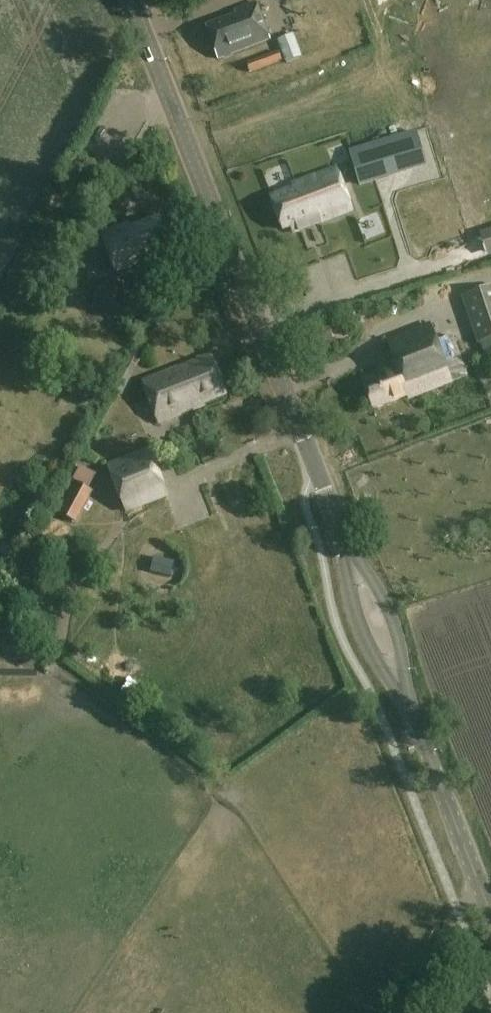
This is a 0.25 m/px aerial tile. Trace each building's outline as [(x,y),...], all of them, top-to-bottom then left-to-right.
[(271,40),(257,2),(236,10),(238,14),(206,26),(219,59),(271,40)] [(312,51),(305,31),(278,41),(286,64),(303,58),(301,55),(312,51)] [(282,62),(279,52),(247,64),(250,73),(282,62)] [(424,163),(415,135),(351,153),(360,187),(408,172),(406,168),(424,163)] [(354,209),(337,168),(315,176),(292,184),(294,188),(272,196),(285,229),(291,227),(293,232),(354,209)] [(424,212),(418,196),(359,215),(364,231),(424,212)] [(173,254),(160,221),(131,232),(129,227),(102,238),(116,276),(173,254)] [(145,308),(117,277),(91,300),(119,331),(145,308)] [(463,297),(478,344),(490,340),(490,287),(463,297)] [(437,342),(431,325),(387,341),(397,368),(363,380),(374,409),(408,396),(409,398),(467,376),(452,336),(437,342)] [(227,393),(213,359),(178,374),(176,369),(143,382),(159,422),(205,404),(204,402),(227,393)] [(169,497),(150,447),(107,463),(126,514),(169,497)] [(77,482),(61,513),(82,524),(98,493),(77,482)]
